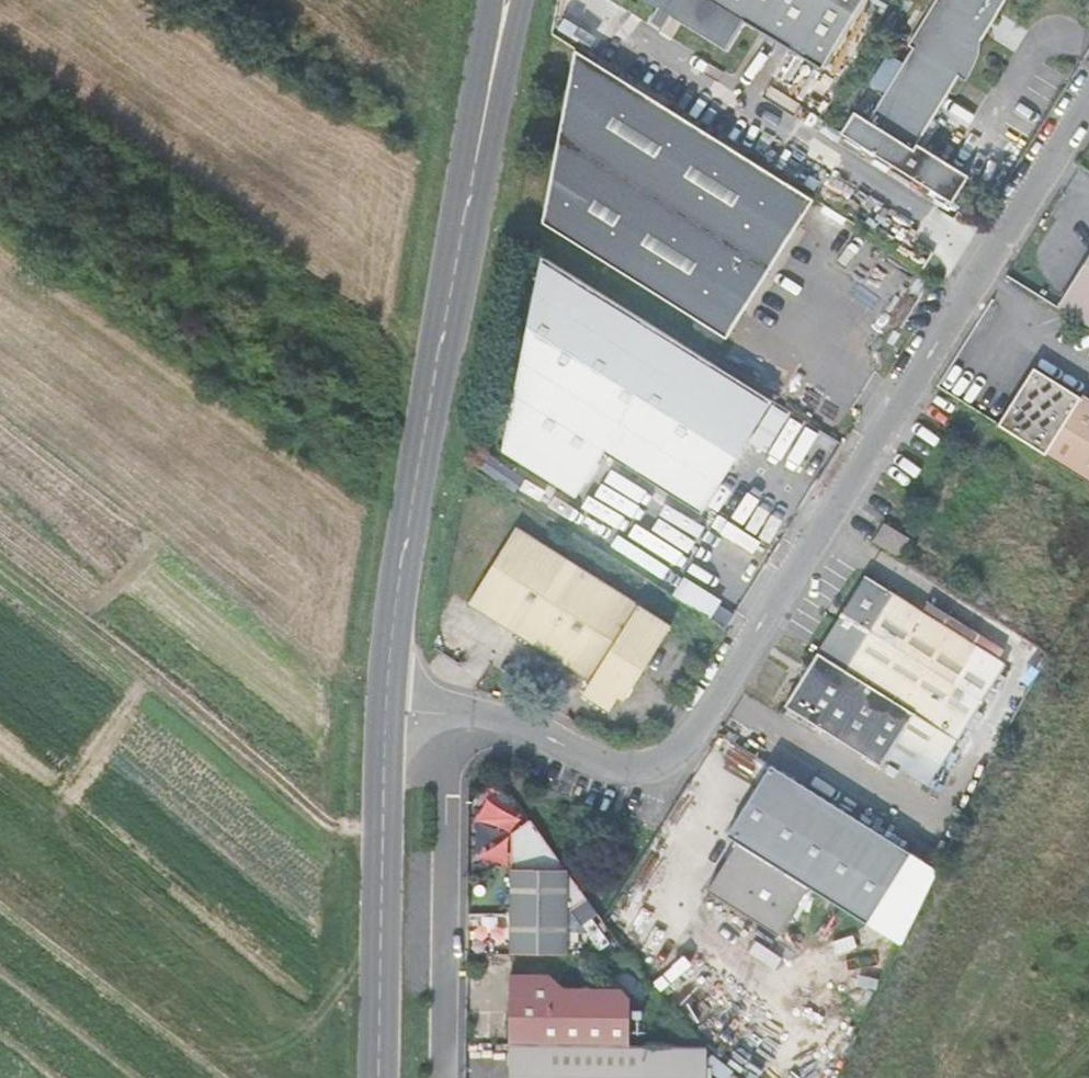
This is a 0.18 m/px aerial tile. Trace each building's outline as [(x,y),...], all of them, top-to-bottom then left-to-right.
[(657,7),(649,21),(662,29),(671,16),(727,50),(744,21),(822,69),(863,0),(645,0),(657,7)] [(909,45),(914,47),(869,119),(865,116),(864,117),(854,111),(841,133),(952,202),(969,175),(917,143),(958,76),(965,81),(978,54),(981,30),(994,8),(997,13),(1005,0),(936,0),(909,45)] [(804,193),(575,49),(542,222),(717,332),(733,306),(742,311),(797,224),(788,219),(804,193)] [(797,224),(813,199),(804,193),(788,219),(797,224)] [(915,261),(924,267),(933,253),(923,247),(915,261)] [(772,399),(540,253),(502,449),(576,496),(605,449),(702,511),(772,399)] [(1088,326),(1088,264),(1076,277),(1058,307),(1088,326)] [(726,337),(742,311),(733,306),(717,332),(726,337)] [(998,424),(1088,482),(1088,401),(1034,366),(998,424)] [(884,522),(873,540),(897,556),(909,538),(884,522)] [(671,625),(516,527),(469,602),(591,679),(583,693),(609,710),(618,696),(624,700),(671,625)] [(943,625),(865,575),(818,651),(915,712),(959,740),(1006,664),(985,651),(991,640),(950,614),(943,625)] [(915,712),(818,651),(785,705),(881,766),(915,712)] [(911,852),(771,764),(726,835),(738,842),(707,890),(778,935),(809,887),(867,923),(911,852)] [(511,833),(510,953),(566,954),(566,912),(586,898),(530,819),(511,833)] [(511,975),(510,1043),(629,1044),(629,999),(620,989),(564,989),(549,975),(511,975)] [(510,1043),(509,1077),(706,1077),(706,1045),(629,1044),(510,1043)]
